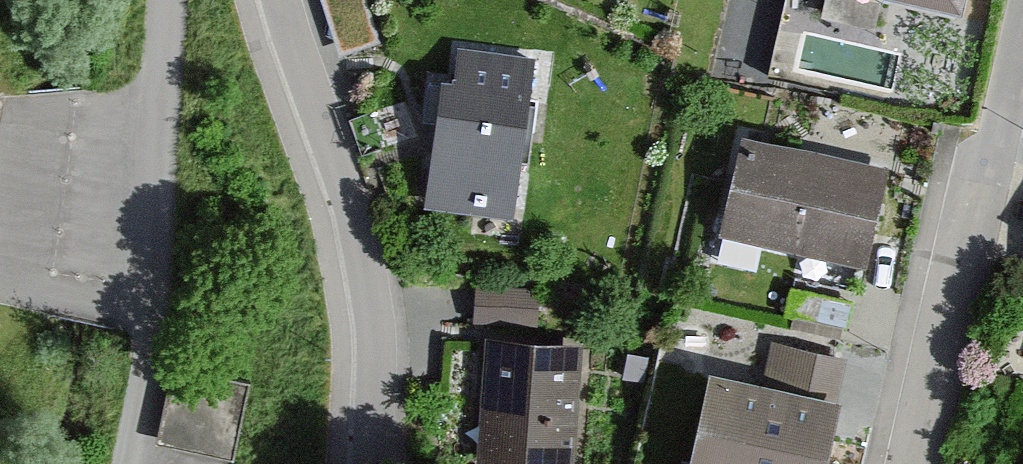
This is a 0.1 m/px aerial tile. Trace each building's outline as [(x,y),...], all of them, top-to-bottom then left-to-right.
[(875,41),(884,0),(830,0),(824,29),(875,41)] [(418,210),(509,218),(524,64),(449,56),(446,92),(430,90),(418,210)] [(860,267),(881,174),(732,140),(709,243),(816,267),(818,258),(860,267)] [(576,349),(478,342),(469,463),(568,463),(576,349)] [(838,363),(766,347),(758,383),(689,368),(667,463),(816,463),(838,363)] [(229,463),(233,463),(250,391),(168,372),(151,446),(229,463)]
